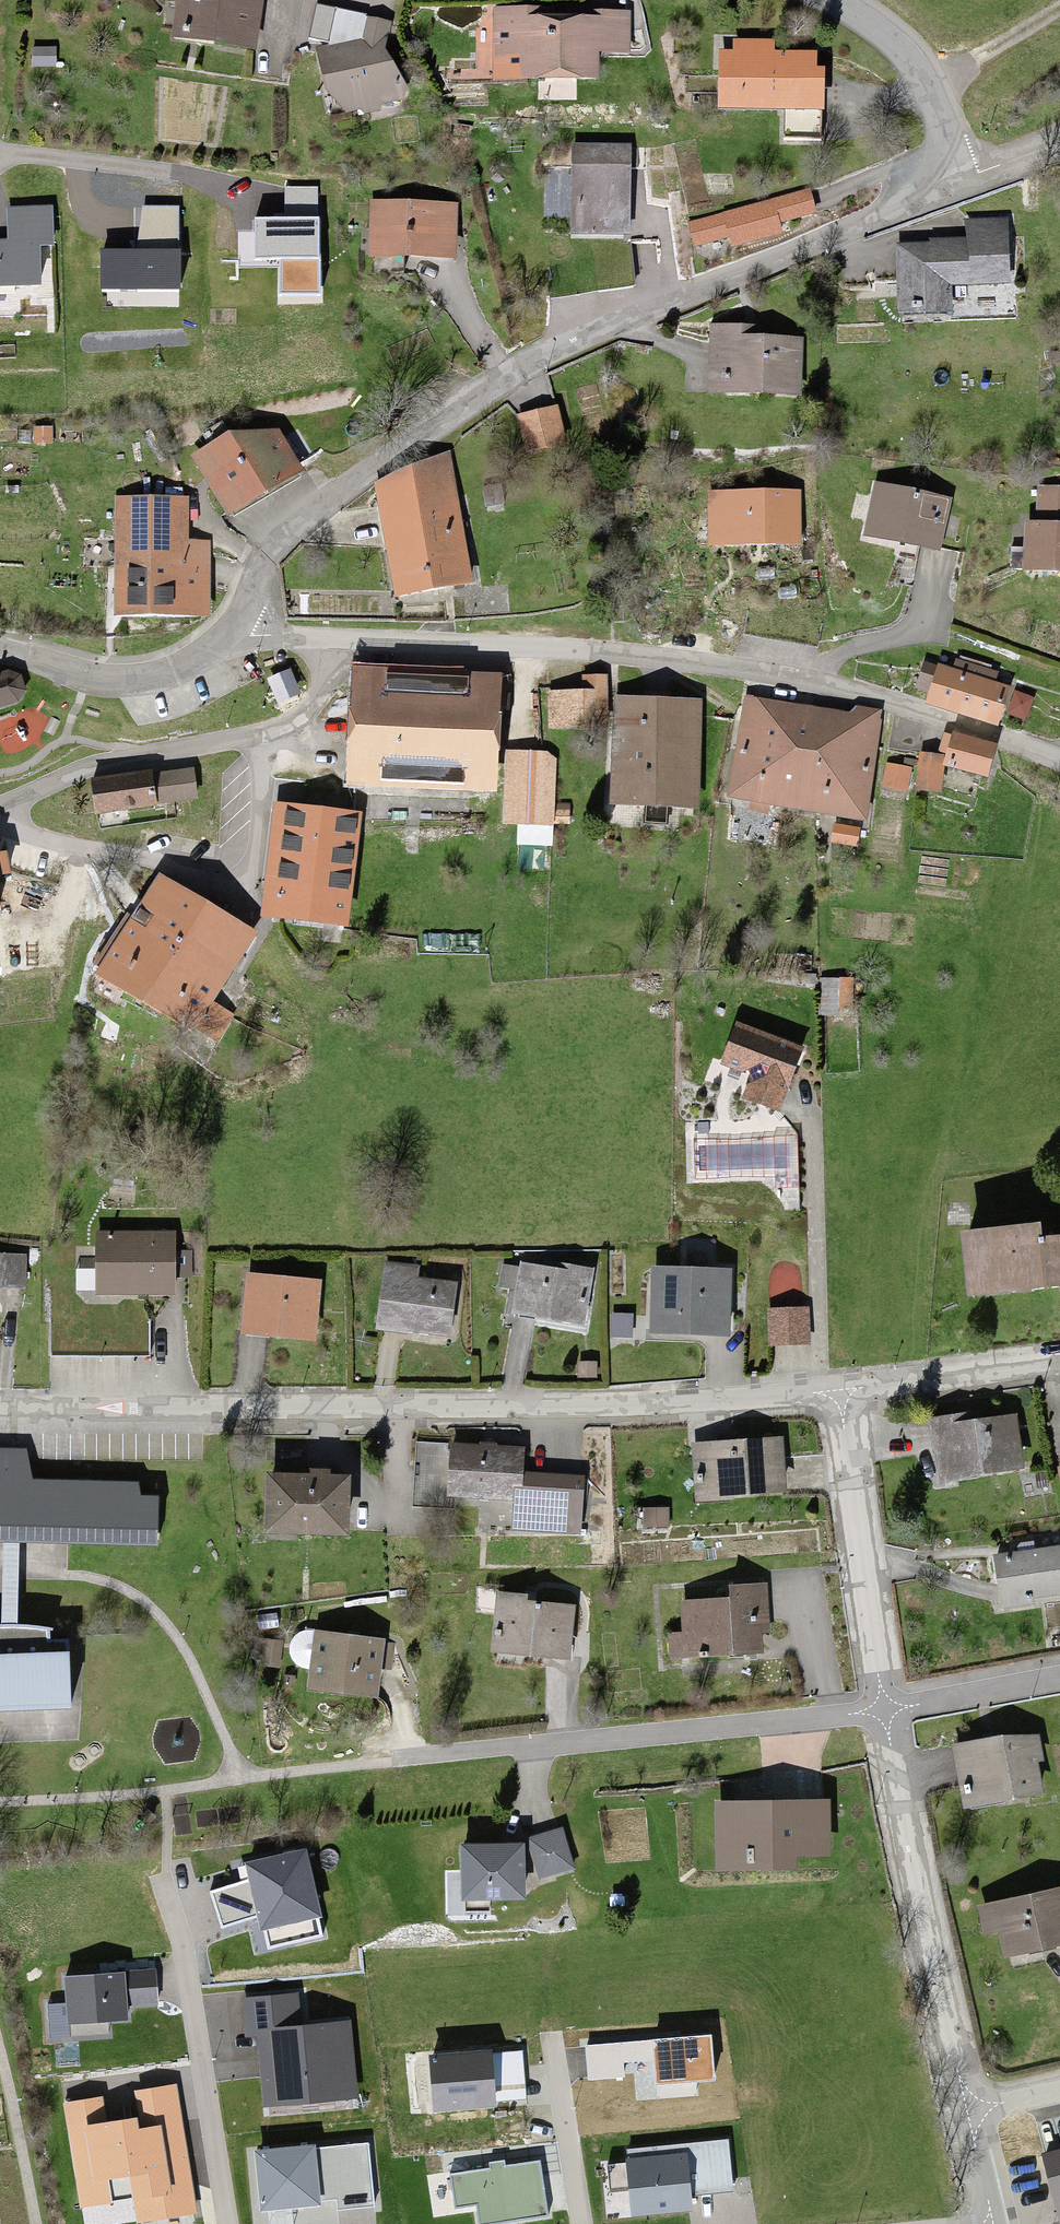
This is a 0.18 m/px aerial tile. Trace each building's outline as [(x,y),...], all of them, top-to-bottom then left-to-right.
[(169,35),(250,49),(258,0),(175,0),(169,35)] [(628,12),(491,14),(491,59),(518,59),(518,79),(595,78),(595,58),(628,57),(628,12)] [(362,43),(318,51),(327,97),(364,121),(402,100),(393,83),(382,56),(386,25),(365,21),(362,43)] [(721,54),(721,113),(824,114),(824,55),(779,54),(779,45),(735,44),(735,54),(721,54)] [(575,151),(570,235),(629,239),(634,154),(575,151)] [(457,208),(371,205),(370,252),(455,255),(457,208)] [(774,208),(722,218),(729,252),(781,241),(774,208)] [(56,211),(8,210),(7,242),(0,242),(0,287),(37,288),(38,248),(56,249),(56,211)] [(320,217),(254,217),(255,258),(280,258),(280,296),(320,295),(320,217)] [(900,246),(899,320),(1010,321),(1011,227),(967,227),(967,246),(900,246)] [(179,249),(101,249),(100,288),(179,288),(179,249)] [(711,329),(710,394),(802,395),(803,341),(750,340),(750,329),(711,329)] [(558,412),(517,419),(523,451),(564,444),(558,412)] [(46,444),(46,429),(26,429),(27,444),(46,444)] [(195,456),(223,513),(303,472),(283,437),(237,435),(195,456)] [(444,456),(375,481),(399,594),(471,579),(444,456)] [(949,499),(873,482),(861,533),(938,550),(949,499)] [(798,544),(800,490),(707,486),(705,540),(798,544)] [(1024,568),(1059,570),(1059,494),(1042,492),(1040,519),(1027,518),(1024,568)] [(115,500),(112,616),(208,619),(211,547),(184,546),(186,502),(115,500)] [(1009,689),(937,668),(927,704),(999,725),(1009,689)] [(19,700),(10,671),(0,674),(0,705),(19,700)] [(349,671),(347,783),(503,785),(505,674),(349,671)] [(291,674),(267,680),(273,704),(298,698),(291,674)] [(548,693),(548,714),(601,713),(601,678),(583,678),(583,693),(548,693)] [(700,699),(614,695),(609,800),(696,803),(700,699)] [(747,697),(730,798),(869,822),(887,721),(747,697)] [(954,742),(947,765),(989,777),(996,754),(954,742)] [(940,755),(916,753),(913,789),(937,791),(940,755)] [(541,821),(542,767),(506,767),(505,821),(541,821)] [(188,771),(93,781),(96,812),(191,802),(188,771)] [(266,915),(351,921),(359,815),(274,809),(266,915)] [(247,940),(154,882),(97,973),(216,1047),(236,1015),(210,999),(247,940)] [(783,1113),(807,1048),(733,1021),(719,1059),(740,1067),(730,1093),(783,1113)] [(964,1235),(970,1304),(1059,1296),(1059,1227),(964,1235)] [(96,1236),(95,1297),(175,1298),(176,1237),(96,1236)] [(0,1258),(0,1305),(17,1305),(19,1259),(0,1258)] [(594,1279),(521,1266),(511,1321),(584,1334),(594,1279)] [(731,1271),(649,1268),(647,1337),(728,1340),(731,1271)] [(460,1286),(385,1271),(374,1328),(449,1343),(460,1286)] [(321,1284),(247,1276),(241,1332),(316,1340),(321,1284)] [(802,1309),(765,1310),(766,1342),(802,1342),(802,1309)] [(1023,1415),(931,1428),(938,1481),(1030,1468),(1023,1415)] [(780,1439),(694,1443),(697,1504),(783,1500),(780,1439)] [(522,1448),(449,1443),(446,1496),(514,1501),(512,1530),(580,1534),(584,1475),(520,1471),(522,1448)] [(4,1535),(21,1535),(154,1537),(155,1479),(27,1478),(27,1451),(0,1451),(0,1535),(4,1535)] [(349,1472),(264,1471),(263,1531),(348,1533),(349,1472)] [(669,1507),(643,1508),(644,1528),(670,1527),(669,1507)] [(4,1535),(1,1628),(18,1627),(21,1535),(4,1535)] [(993,1553),(1000,1599),(1059,1590),(1059,1543),(993,1553)] [(729,1597),(680,1600),(682,1632),(668,1632),(669,1658),(764,1653),(763,1632),(771,1632),(768,1582),(728,1584),(729,1597)] [(527,1593),(497,1590),(491,1651),(569,1659),(575,1605),(527,1600),(527,1593)] [(67,1707),(64,1625),(18,1627),(1,1628),(0,1628),(0,1709),(67,1707)] [(374,1637),(307,1629),(299,1688),(367,1696),(374,1637)] [(1033,1739),(952,1746),(957,1803),(1038,1796),(1033,1739)] [(832,1802),(716,1807),(718,1865),(834,1859),(832,1802)] [(562,1827),(526,1838),(539,1879),(575,1867),(562,1827)] [(525,1898),(524,1843),(461,1845),(462,1900),(525,1898)] [(305,1848),(245,1861),(249,1879),(211,1892),(222,1927),(258,1916),(261,1929),(321,1916),(305,1848)] [(982,1901),(992,1938),(1009,1934),(1014,1955),(1059,1943),(1059,1931),(1048,1885),(982,1901)] [(130,1970),(68,1979),(75,2030),(138,2021),(130,1970)] [(358,2098),(350,2019),(303,2024),(300,1992),(242,1997),(245,2037),(256,2036),(263,2107),(358,2098)] [(711,2035),(652,2040),(656,2085),(715,2080),(711,2035)] [(492,2053),(492,2050),(429,2056),(433,2111),(495,2106),(495,2101),(527,2098),(523,2050),(492,2053)] [(196,2213),(175,2084),(136,2090),(140,2115),(107,2121),(103,2095),(65,2102),(83,2208),(134,2200),(138,2223),(196,2213)] [(729,2139),(625,2149),(632,2217),(693,2211),(692,2196),(734,2192),(729,2139)] [(1043,2153),(1055,2201),(1059,2200),(1059,2149),(1043,2153)] [(316,2200),(311,2151),(258,2157),(264,2205),(316,2200)] [(450,2174),(456,2208),(476,2204),(479,2223),(494,2223),(548,2216),(540,2160),(506,2166),(505,2159),(488,2162),(489,2168),(450,2174)]
